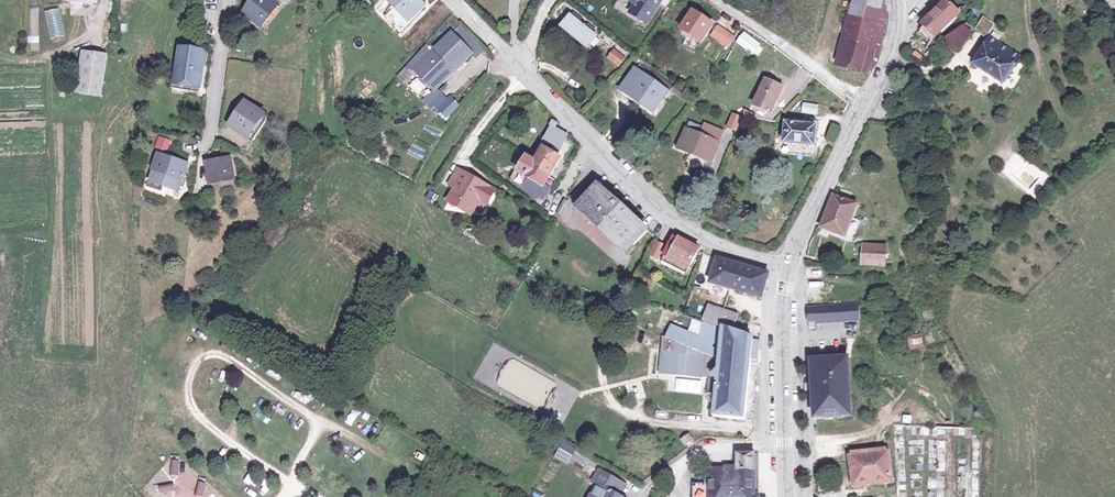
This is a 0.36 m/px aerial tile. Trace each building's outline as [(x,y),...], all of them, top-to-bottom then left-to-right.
[(269,0),(256,0),(246,15),(263,27),(278,7),(269,0)] [(381,0),(374,9),(381,14),(388,6),(381,0)] [(417,0),(386,0),(407,22),(423,7),(417,0)] [(665,8),(670,0),(616,0),(612,6),(645,26),(659,4),(665,8)] [(837,66),(867,73),(877,47),(884,23),(883,0),(851,0),(837,66)] [(957,11),(945,0),(921,27),(932,38),(957,11)] [(48,39),(63,36),(59,8),(44,10),(48,39)] [(715,24),(696,10),(682,30),(702,43),(715,24)] [(595,37),(566,17),(559,27),(573,37),(575,34),(589,45),(595,37)] [(982,17),(974,27),(987,38),(996,28),(982,17)] [(959,28),(968,34),(972,28),(963,22),(959,28)] [(716,24),(707,36),(726,49),(734,37),(716,24)] [(459,25),(450,31),(471,54),(479,46),(459,25)] [(968,34),(959,28),(940,43),(954,52),(968,34)] [(471,54),(450,31),(433,49),(440,57),(438,59),(430,52),(412,70),(433,91),(453,73),(451,70),(454,67),(458,71),(466,64),(463,61),(471,54)] [(1000,40),(993,36),(974,64),(1001,84),(1017,58),(996,45),(1000,40)] [(757,50),(742,41),(738,47),(752,57),(757,50)] [(624,58),(616,51),(610,57),(619,64),(624,58)] [(201,55),(177,52),(173,85),(197,89),(201,55)] [(105,58),(83,56),(78,95),(101,99),(105,58)] [(635,69),(664,90),(668,93),(672,87),(637,62),(633,67),(635,69)] [(635,69),(620,91),(649,110),(664,90),(635,69)] [(780,88),(765,81),(754,107),(769,114),(780,88)] [(449,96),(437,110),(446,119),(458,105),(449,96)] [(258,115),(244,105),(230,124),(244,134),(258,115)] [(804,105),(803,114),(815,115),(816,106),(804,105)] [(691,123),(680,148),(713,161),(721,143),(700,134),(702,128),(691,123)] [(785,126),(784,145),(813,147),(814,128),(801,127),(801,123),(796,123),(796,127),(785,126)] [(823,139),(833,143),(839,127),(830,123),(823,139)] [(168,137),(160,135),(157,145),(165,147),(168,137)] [(540,190),(559,158),(538,146),(531,161),(524,157),(515,171),(523,176),(522,179),(540,190)] [(186,161),(158,153),(151,177),(164,181),(179,185),(186,161)] [(230,162),(211,163),(212,178),(231,176),(230,162)] [(493,191),(458,170),(448,186),(453,189),(447,200),(456,208),(468,212),(474,201),(485,206),(493,191)] [(162,188),(164,181),(151,177),(149,184),(162,188)] [(537,198),(540,190),(526,182),(522,189),(537,198)] [(600,186),(580,206),(627,254),(648,234),(630,215),(633,212),(625,204),(621,207),(600,186)] [(854,203),(832,195),(826,209),(821,226),(844,234),(848,224),(854,203)] [(854,203),(848,224),(859,227),(864,206),(854,203)] [(704,220),(698,216),(694,221),(700,225),(704,220)] [(667,242),(658,238),(649,258),(657,262),(667,242)] [(673,238),(664,258),(689,270),(697,250),(673,238)] [(887,251),(863,249),(863,266),(886,267),(887,251)] [(718,260),(711,282),(762,296),(769,274),(718,260)] [(640,275),(637,281),(649,287),(652,281),(640,275)] [(859,321),(859,305),(808,308),(809,323),(815,323),(859,321)] [(710,310),(706,324),(714,327),(717,312),(710,310)] [(717,312),(714,327),(706,324),(701,340),(673,331),(665,340),(661,375),(708,381),(707,399),(716,400),(714,418),(746,420),(754,339),(741,335),(744,321),(737,318),(733,333),(722,329),(726,315),(717,312)] [(737,318),(726,315),(722,329),(733,333),(737,318)] [(846,324),(846,336),(858,336),(858,324),(846,324)] [(909,351),(924,349),(921,334),(907,335),(909,351)] [(848,358),(811,360),(815,420),(852,418),(848,358)] [(238,409),(246,413),(254,400),(246,396),(238,409)] [(693,438),(687,434),(683,440),(688,444),(693,438)] [(280,459),(285,451),(275,444),(270,452),(280,459)] [(570,451),(562,445),(555,457),(563,462),(570,451)] [(889,452),(851,456),(854,486),(892,482),(889,452)] [(738,456),(737,472),(712,473),(711,496),(754,496),(755,457),(738,456)] [(179,459),(171,459),(169,474),(178,475),(179,459)] [(235,470),(230,475),(245,490),(250,485),(235,470)] [(620,482),(598,471),(591,483),(597,486),(590,496),(619,496),(613,494),(620,482)] [(174,489),(173,481),(157,484),(159,492),(174,489)] [(204,481),(195,481),(194,496),(203,496),(204,481)] [(620,482),(613,494),(619,496),(620,496),(626,486),(620,482)]
